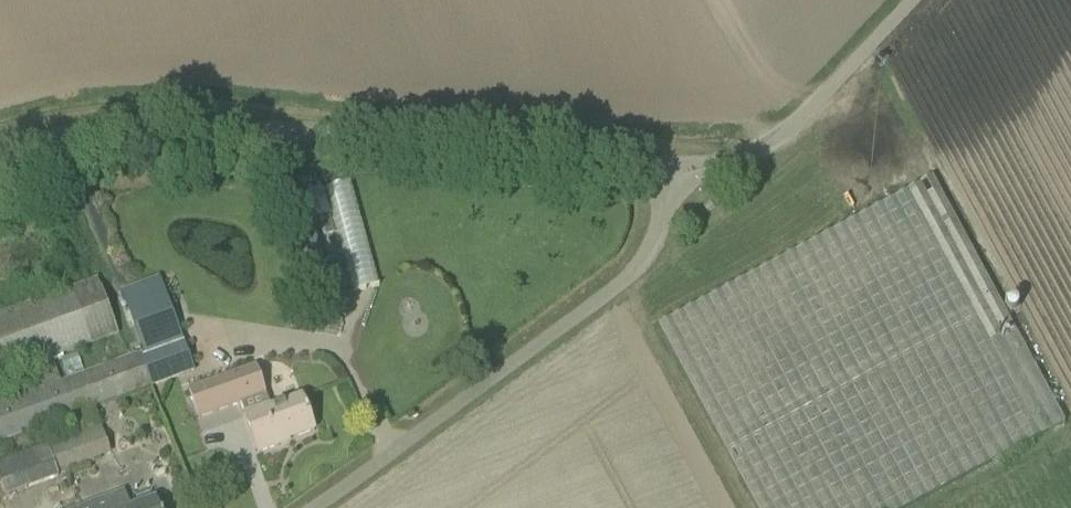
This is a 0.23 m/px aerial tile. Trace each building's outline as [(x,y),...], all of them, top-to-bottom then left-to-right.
[(933,178),(883,205),(658,326),(756,507),(909,507),(1065,423),(933,178)] [(333,214),(352,291),(378,285),(354,182),(307,193),(313,219),(333,214)] [(151,386),(140,355),(63,384),(53,358),(119,333),(99,281),(0,317),(0,377),(34,364),(44,391),(0,407),(0,441),(69,416),(77,436),(39,450),(50,479),(94,463),(93,459),(111,452),(102,427),(87,432),(80,412),(151,386)] [(183,340),(164,289),(125,303),(144,354),(183,340)] [(183,340),(144,354),(140,355),(151,386),(155,385),(195,370),(184,339),(183,340)] [(67,376),(84,372),(80,356),(64,359),(67,376)] [(271,409),(271,406),(256,367),(188,391),(200,421),(242,406),(246,415),(244,416),(258,454),(279,447),(279,445),(315,432),(302,397),(271,409)] [(125,492),(81,507),(131,507),(125,492)] [(157,499),(134,507),(160,507),(157,499)]
